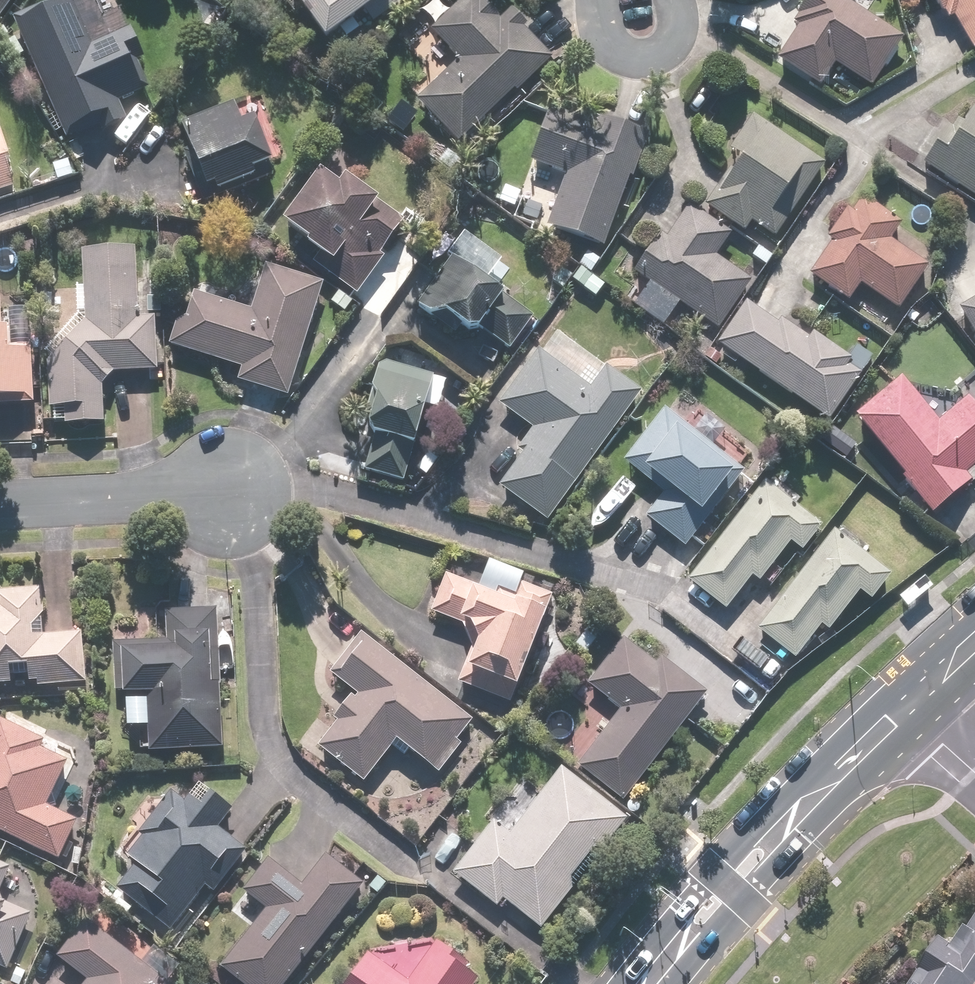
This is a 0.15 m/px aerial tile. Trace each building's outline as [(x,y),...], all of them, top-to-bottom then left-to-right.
[(15,0),(0,0),(0,20),(15,0)] [(13,21),(65,142),(99,127),(102,134),(127,123),(118,104),(149,91),(137,63),(143,61),(130,31),(92,47),(71,0),(60,0),(13,21)] [(325,46),(365,17),(372,26),(407,0),(291,0),(325,46)] [(457,146),(514,93),(516,95),(552,61),(523,31),(526,28),(511,12),(499,23),(477,0),(464,0),(430,33),(458,63),(416,103),(457,146)] [(840,0),(808,0),(792,25),(797,29),(776,62),(819,90),(834,67),(871,90),(903,40),(840,0)] [(942,16),(943,15),(948,23),(953,20),(972,54),(974,52),(974,0),(932,0),(942,16)] [(251,176),(272,168),(253,123),(241,127),(233,106),(179,128),(190,153),(183,156),(203,206),(219,199),(218,196),(254,182),(251,176)] [(921,168),(974,202),(974,108),(973,112),(971,111),(963,124),(965,125),(963,127),(956,123),(951,131),(947,128),(921,168)] [(546,230),(602,251),(628,180),(631,182),(647,139),(615,127),(612,135),(549,112),(529,165),(565,179),(546,230)] [(751,225),(774,240),(824,167),(752,118),(728,153),(737,159),(703,209),(743,235),(751,225)] [(14,190),(6,168),(11,166),(0,134),(0,194),(14,190)] [(312,266),(356,298),(384,260),(380,257),(404,223),(367,197),(366,198),(344,181),(338,190),(319,176),(281,228),(308,247),(306,249),(318,258),(312,266)] [(830,245),(808,277),(847,304),(859,287),(897,313),(928,269),(890,243),(901,227),(862,200),(851,216),(846,212),(826,242),(830,245)] [(717,332),(751,283),(715,259),(730,237),(688,208),(665,240),(660,236),(634,275),(649,285),(633,309),(663,329),(679,306),(717,332)] [(46,365),(48,411),(64,411),(64,427),(104,426),(102,388),(112,376),(157,374),(155,320),(138,321),(135,252),(81,255),(85,324),(46,365)] [(534,321),(451,261),(415,311),(429,321),(444,320),(467,336),(478,334),(478,333),(509,355),(534,321)] [(236,384),(287,400),(323,286),(265,268),(250,313),(193,295),(185,322),(176,326),(169,348),(240,371),(236,384)] [(957,312),(974,341),(974,301),(957,312)] [(745,305),(716,347),(828,423),(860,377),(847,368),(851,362),(812,336),(808,341),(780,322),(777,326),(745,305)] [(33,407),(31,348),(8,349),(7,332),(0,333),(0,409),(33,407)] [(498,489),(546,524),(641,395),(605,369),(605,370),(556,335),(543,353),(537,349),(526,364),(528,365),(497,407),(531,432),(516,452),(522,457),(498,489)] [(363,474),(403,485),(424,408),(437,412),(445,384),(432,381),(433,379),(385,366),(377,371),(365,417),(370,419),(366,432),(373,440),(363,474)] [(931,517),(971,484),(965,477),(974,468),(974,413),(966,402),(937,426),(899,382),(853,420),(903,479),(901,481),(910,491),(909,492),(915,500),(916,499),(931,517)] [(645,520),(684,550),(743,475),(663,412),(622,465),(662,497),(645,520)] [(763,485),(687,584),(725,613),(751,579),(758,585),(789,546),(801,555),(821,529),(763,485)] [(833,534),(756,633),(794,662),(820,628),(828,634),(858,595),(870,604),(890,578),(833,534)] [(425,614),(460,626),(469,646),(455,684),(511,705),(552,596),(515,582),(510,595),(490,587),(487,593),(439,575),(425,614)] [(26,690),(84,684),(79,632),(43,635),(39,587),(0,590),(0,692),(11,691),(9,669),(24,667),(26,690)] [(216,644),(216,611),(164,610),(164,636),(154,635),(154,643),(114,642),(113,695),(145,695),(144,749),(219,751),(220,688),(208,688),(209,644),(216,644)] [(470,722),(359,635),(328,675),(352,693),(331,720),(335,723),(316,747),(362,783),(394,742),(436,774),(460,745),(455,741),(470,722)] [(575,766),(621,802),(705,694),(659,658),(654,665),(621,639),(585,685),(618,711),(575,766)] [(65,762),(39,751),(43,742),(0,723),(0,835),(58,861),(76,820),(46,807),(65,762)] [(627,821),(557,767),(506,833),(491,821),(450,874),(495,909),(502,899),(543,931),(627,821)] [(132,866),(115,887),(169,930),(203,888),(211,894),(247,850),(219,827),(234,809),(197,780),(181,800),(170,791),(153,812),(150,810),(135,827),(140,831),(119,856),(132,866)] [(364,885),(327,855),(303,885),(268,857),(239,893),(260,910),(218,963),(244,983),(285,983),(364,885)] [(8,869),(0,865),(0,888),(8,869)] [(8,973),(33,914),(0,900),(0,969),(8,973)] [(956,940),(947,935),(915,983),(974,983),(974,911),(956,940)] [(165,980),(177,963),(152,945),(139,961),(87,923),(57,963),(83,982),(82,983),(169,983),(165,980)] [(478,981),(462,970),(467,962),(434,939),(404,981),(368,954),(347,983),(476,983),(478,981)]
